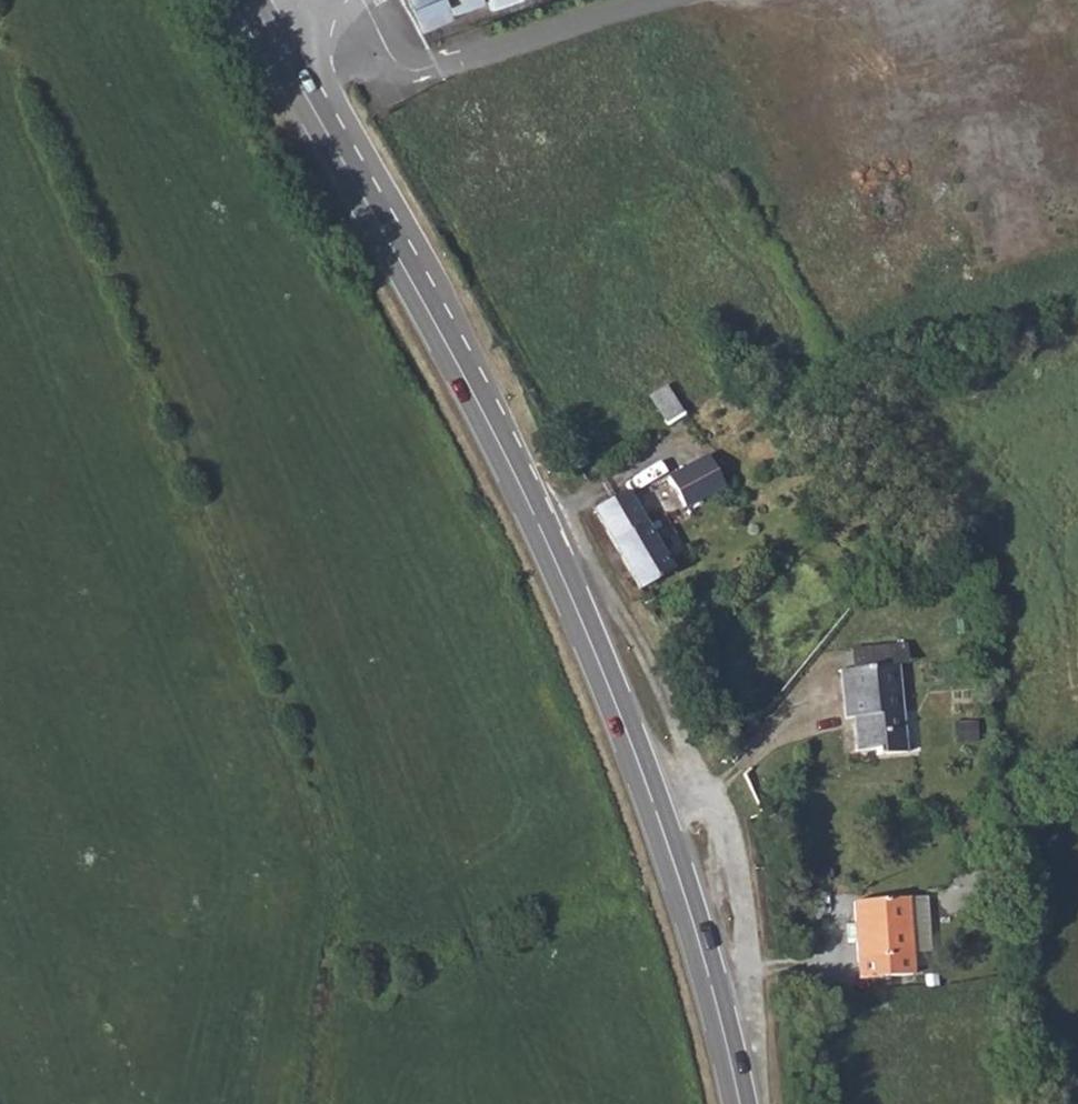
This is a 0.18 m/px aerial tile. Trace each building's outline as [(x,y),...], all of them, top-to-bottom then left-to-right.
[(679,373),(644,396),(664,426),(699,403),(679,373)] [(668,474),(686,506),(727,484),(709,451),(668,474)] [(621,492),(586,508),(636,589),(669,569),(621,492)] [(845,649),(891,647),(900,646),(899,623),(844,626),(845,649)] [(896,739),(891,647),(845,649),(833,650),(836,698),(847,698),(848,712),(843,712),(844,734),(870,733),(870,741),(896,739)] [(916,898),(895,899),(897,949),(919,947),(916,898)] [(897,949),(895,899),(843,902),(847,974),(899,971),(897,949)]
